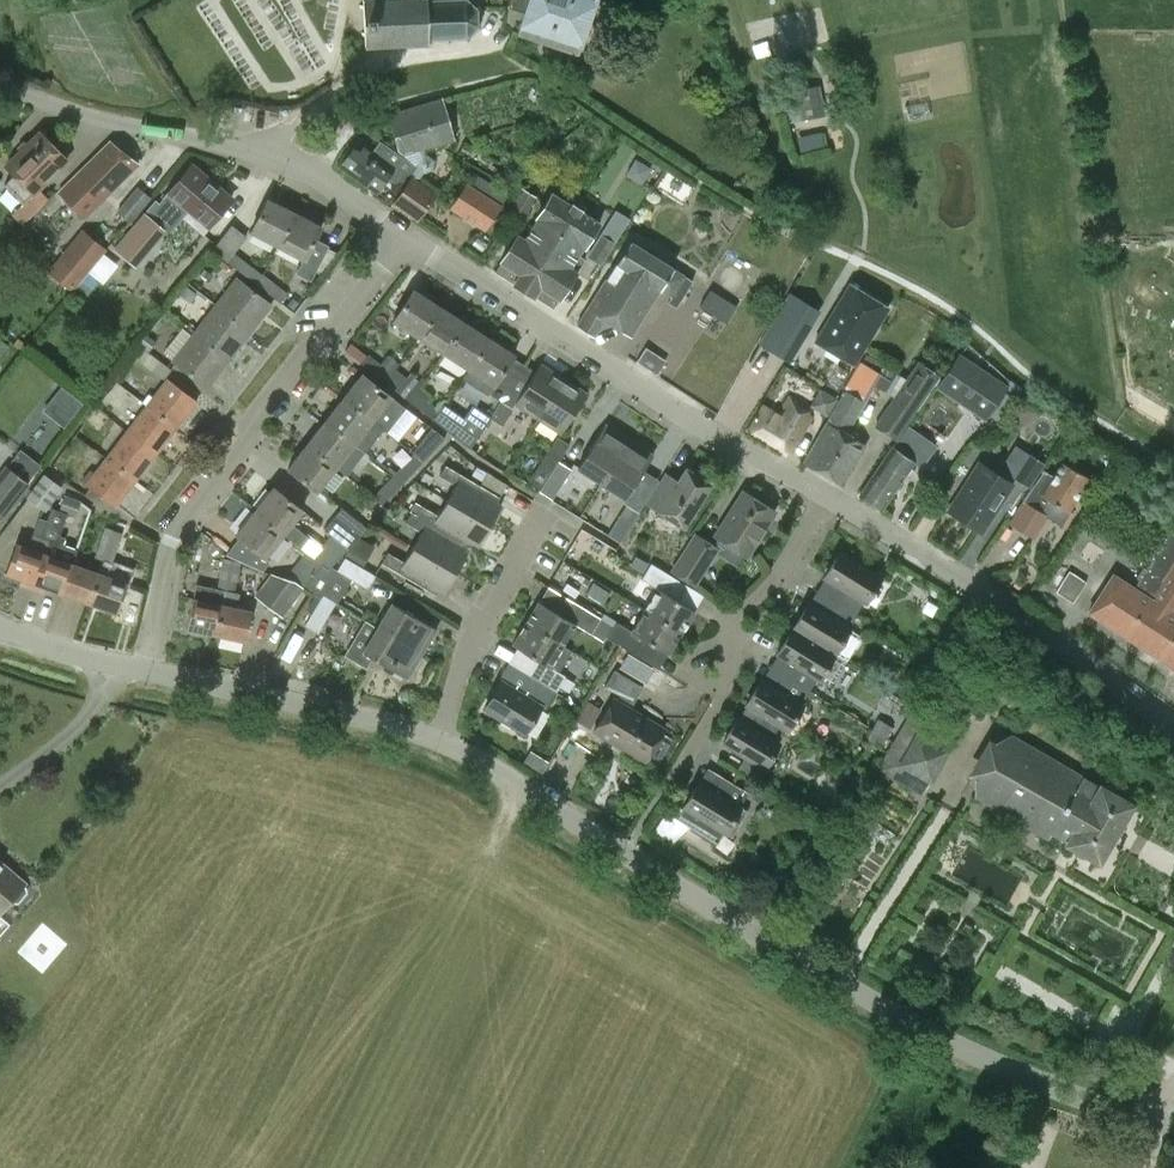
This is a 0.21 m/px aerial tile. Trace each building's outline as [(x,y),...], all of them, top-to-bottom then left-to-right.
[(479,7),(475,9),(464,0),(452,0),(427,1),(427,0),(364,0),(364,4),(361,4),(361,7),(364,7),(365,31),(361,31),(361,34),(365,34),(365,44),(371,44),(432,42),(432,36),(446,36),(446,41),(450,41),(449,36),(464,35),(466,40),(468,38),(467,34),(474,26),(479,27),(480,24),(475,23),(475,11),(479,10),(479,7)] [(508,9),(524,13),(517,34),(575,54),(592,0),(510,0),(508,9)] [(403,158),(416,168),(402,188),(391,203),(417,222),(436,193),(418,179),(422,173),(432,169),(434,159),(427,154),(425,154),(423,148),(453,140),(441,99),(441,98),(388,113),(399,152),(403,154),(405,154),(403,158)] [(48,199),(39,190),(70,159),(40,130),(6,165),(15,174),(4,186),(23,204),(13,213),(23,224),(48,199)] [(834,130),(795,135),(798,160),(837,155),(834,130)] [(356,143),(340,166),(376,192),(387,177),(402,188),(416,168),(403,158),(379,140),(378,141),(367,133),(359,144),(356,143)] [(84,220),(107,196),(137,162),(110,143),(81,172),(79,171),(57,193),(84,220)] [(233,196),(194,161),(165,194),(166,195),(159,203),(154,199),(144,212),(115,247),(138,266),(166,232),(172,231),(187,213),(184,210),(190,203),(211,221),(233,196)] [(484,231),(501,204),(466,182),(449,207),(484,231)] [(132,223),(153,198),(139,185),(118,211),(132,223)] [(538,197),(521,187),(509,208),(525,218),(538,197)] [(513,284),(524,291),(576,207),(551,192),(535,218),(536,219),(524,239),(517,234),(500,261),(494,271),(494,272),(513,284)] [(251,232),(277,245),(294,213),(268,199),(251,232)] [(553,307),(559,298),(560,299),(577,272),(569,268),(582,247),(584,247),(600,222),(576,207),(524,291),(534,296),(553,308),(553,307)] [(294,213),(278,245),(308,260),(304,267),(313,272),(329,241),(320,237),(324,227),(294,213)] [(227,262),(254,283),(262,274),(235,253),(247,236),(231,225),(212,250),(227,261),(227,262)] [(106,249),(82,229),(49,269),(73,289),(106,249)] [(601,234),(587,256),(602,265),(616,243),(601,234)] [(631,336),(659,290),(671,297),(668,302),(676,308),(692,280),(685,277),(686,275),(673,268),(629,240),(577,324),(577,325),(593,335),(604,319),(631,336)] [(732,253),(724,277),(752,286),(760,262),(732,253)] [(262,274),(254,283),(282,304),(288,295),(262,274)] [(236,278),(215,305),(250,332),(271,304),(236,278)] [(854,362),(887,307),(849,285),(816,339),(854,362)] [(413,289),(393,320),(419,336),(439,305),(413,289)] [(710,290),(700,306),(727,324),(737,307),(710,290)] [(799,346),(820,311),(790,293),(768,327),(799,346)] [(215,305),(195,331),(230,358),(250,332),(215,305)] [(419,336),(443,353),(464,321),(439,305),(419,336)] [(489,337),(464,321),(443,353),(468,369),(489,337)] [(207,387),(230,358),(195,331),(185,324),(165,350),(174,357),(172,360),(207,387)] [(489,393),(500,400),(501,401),(524,364),(512,356),(514,354),(489,337),(468,369),(494,385),(489,393)] [(645,347),(636,361),(657,375),(666,359),(645,347)] [(827,422),(804,462),(842,483),(865,443),(857,439),(857,438),(848,432),(864,402),(862,400),(870,386),(871,384),(893,397),(906,378),(893,370),(866,353),(861,361),(860,360),(844,389),(826,421),(827,422)] [(996,382),(998,380),(959,353),(938,385),(975,411),(996,382)] [(361,363),(385,382),(393,373),(383,365),(368,354),(362,362),(361,363)] [(895,440),(905,425),(941,376),(918,360),(874,426),(895,440)] [(515,404),(538,418),(563,378),(540,363),(535,371),(524,364),(501,401),(500,400),(490,416),(502,424),(513,408),(515,404)] [(385,382),(409,401),(417,390),(419,387),(395,370),(393,373),(385,382)] [(406,408),(391,396),(362,373),(361,373),(343,397),(373,420),(388,431),(406,408)] [(169,378),(148,405),(177,427),(198,400),(169,378)] [(561,433),(586,394),(563,378),(538,418),(561,433)] [(1008,386),(998,380),(996,382),(975,411),(986,418),(989,414),(1000,421),(1015,398),(1005,391),(1008,386)] [(828,415),(837,398),(820,388),(811,405),(828,415)] [(417,390),(409,401),(432,419),(440,409),(417,390)] [(794,407),(798,400),(790,395),(779,415),(765,406),(752,429),(792,451),(811,416),(794,407)] [(343,397),(325,420),(365,452),(373,443),(361,434),(373,420),(343,397)] [(445,403),(440,409),(432,419),(470,448),(490,416),(472,405),(464,417),(445,403)] [(148,405),(129,431),(157,453),(177,427),(148,405)] [(325,420),(306,444),(335,467),(347,476),(365,452),(325,420)] [(577,467),(601,483),(629,439),(605,424),(577,467)] [(921,436),(905,425),(895,440),(896,440),(897,441),(893,446),(892,449),(890,448),(866,483),(860,494),(882,509),(899,483),(913,463),(905,458),(921,436)] [(414,452),(423,461),(444,439),(431,426),(412,450),(414,452)] [(129,431),(108,458),(137,480),(157,453),(129,431)] [(527,483),(540,491),(558,461),(569,445),(557,437),(527,483)] [(626,498),(635,483),(654,455),(629,439),(601,483),(602,483),(626,498)] [(1016,443),(1002,464),(1015,473),(1030,451),(1016,443)] [(287,468),(308,483),(317,491),(335,467),(306,444),(287,468)] [(31,483),(28,482),(41,465),(21,449),(8,465),(6,464),(0,473),(0,518),(4,520),(31,483)] [(414,452),(393,475),(402,483),(423,461),(414,452)] [(88,483),(87,485),(116,507),(137,480),(108,458),(88,483)] [(571,469),(558,461),(540,491),(552,498),(571,469)] [(1024,500),(1047,514),(1054,503),(1068,511),(1084,483),(1088,477),(1061,461),(1052,477),(1043,471),(1024,500)] [(1007,485),(973,463),(941,511),(975,532),(1007,485)] [(445,465),(439,476),(456,485),(446,501),(490,526),(502,505),(497,502),(500,497),(445,465)] [(710,483),(687,469),(678,483),(666,475),(661,483),(648,504),(660,512),(659,512),(684,527),(712,484),(710,483)] [(46,512),(50,506),(65,487),(61,483),(46,472),(39,483),(28,498),(46,512)] [(381,505),(402,483),(393,475),(384,483),(372,496),(381,505)] [(343,553),(358,537),(333,518),(324,529),(331,534),(320,547),(309,538),(309,537),(292,524),(303,510),(274,486),(254,512),(284,534),(301,547),(301,548),(313,557),(313,556),(323,564),(329,569),(343,553)] [(774,512),(744,492),(716,535),(719,536),(714,543),(723,548),(718,554),(728,561),(736,566),(744,553),(747,554),(774,512)] [(55,526),(63,528),(68,514),(76,517),(81,501),(65,494),(60,509),(50,506),(46,520),(56,523),(55,526)] [(1034,539),(1049,515),(1047,514),(1024,500),(1022,499),(1008,523),(1034,539)] [(421,505),(416,514),(467,546),(470,547),(473,542),(478,546),(490,526),(446,501),(438,515),(421,505)] [(626,505),(608,534),(621,542),(639,513),(626,505)] [(341,508),(333,518),(358,537),(361,534),(367,527),(341,508)] [(422,533),(414,547),(455,571),(467,550),(465,549),(467,546),(416,514),(411,511),(405,522),(422,533)] [(240,538),(231,549),(253,565),(261,554),(265,558),(284,534),(254,512),(236,535),(240,538)] [(58,543),(61,536),(63,528),(55,526),(56,523),(46,520),(41,535),(33,533),(28,547),(17,542),(6,572),(35,582),(49,540),(58,543)] [(106,526),(101,539),(111,543),(110,545),(118,548),(124,532),(115,529),(106,526)] [(1167,528),(1160,539),(1163,540),(1158,549),(1155,547),(1148,558),(1151,560),(1146,568),(1143,566),(1136,577),(1138,579),(1133,587),(1113,574),(1088,613),(1173,668),(1173,532),(1167,528)] [(696,587),(720,548),(695,532),(670,570),(696,587)] [(361,535),(361,534),(358,537),(343,553),(363,566),(376,546),(361,535)] [(66,538),(61,536),(58,543),(49,540),(35,582),(62,592),(73,562),(78,550),(63,544),(66,538)] [(111,543),(101,539),(95,557),(104,560),(113,563),(118,548),(110,545),(111,543)] [(436,594),(438,590),(443,593),(455,571),(414,547),(405,561),(388,551),(382,562),(436,594)] [(842,588),(835,601),(857,614),(864,602),(865,602),(880,577),(840,552),(825,578),(842,588)] [(303,587),(304,588),(320,567),(323,564),(313,556),(313,557),(294,581),(303,587)] [(228,576),(238,578),(241,561),(232,560),(222,558),(220,572),(229,573),(228,576)] [(367,589),(376,576),(344,558),(337,572),(367,589)] [(62,592),(90,602),(101,573),(73,562),(62,592)] [(678,580),(651,563),(641,579),(658,588),(645,609),(680,631),(694,610),(669,595),(678,580)] [(323,594),(335,601),(345,585),(342,584),(343,582),(320,567),(304,588),(305,589),(320,600),(323,594)] [(1069,570),(1055,591),(1072,602),(1085,581),(1069,570)] [(235,591),(238,578),(228,576),(229,573),(220,572),(217,587),(226,589),(235,591)] [(118,612),(129,583),(101,573),(90,602),(118,612)] [(305,589),(304,588),(303,587),(294,581),(271,573),(254,596),(282,618),(305,589)] [(610,592),(593,582),(587,592),(604,602),(610,592)] [(186,627),(216,634),(225,590),(196,583),(193,598),(186,627)] [(600,618),(573,601),(548,586),(539,601),(526,622),(562,645),(575,624),(591,633),(600,618)] [(225,590),(216,634),(245,640),(252,610),(237,607),(240,593),(225,590)] [(335,601),(323,594),(305,625),(317,632),(335,601)] [(857,614),(835,601),(827,614),(809,603),(793,629),(834,653),(846,660),(862,635),(849,628),(848,627),(857,614)] [(391,602),(377,627),(421,653),(436,629),(391,602)] [(606,636),(632,653),(642,637),(667,653),(680,631),(645,609),(632,630),(616,621),(616,620),(603,612),(600,618),(613,626),(606,636)] [(526,622),(512,644),(537,659),(528,674),(530,675),(555,691),(565,676),(558,672),(570,651),(562,645),(526,622)] [(407,678),(421,653),(377,627),(362,652),(407,678)] [(793,629),(778,654),(796,665),(788,678),(810,691),(817,678),(827,684),(832,683),(846,660),(834,653),(793,629)] [(614,698),(594,731),(645,762),(649,753),(660,759),(669,743),(659,737),(664,728),(630,707),(643,686),(614,670),(604,687),(619,696),(616,699),(614,698)] [(519,692),(501,681),(484,708),(525,733),(541,707),(545,709),(556,692),(555,691),(530,675),(529,675),(519,692)] [(762,680),(747,705),(765,716),(786,729),(794,734),(799,732),(810,713),(809,708),(802,704),(810,691),(788,678),(780,691),(762,680)] [(920,796),(955,736),(911,710),(907,716),(893,741),(877,769),(920,796)] [(757,729),(738,718),(724,743),(763,767),(778,742),(786,729),(765,716),(757,729)] [(879,718),(872,728),(888,737),(893,727),(891,725),(879,718)] [(872,728),(866,739),(882,748),(888,737),(872,728)] [(994,741),(987,737),(965,774),(974,779),(975,797),(976,796),(1049,837),(1051,832),(1069,842),(1069,843),(1099,860),(1130,805),(1100,788),(1101,786),(1010,735),(1011,734),(994,741)] [(747,793),(722,777),(715,788),(700,779),(684,807),(682,809),(683,809),(679,818),(718,842),(723,833),(725,835),(726,833),(732,837),(748,811),(739,807),(747,793)] [(674,841),(684,822),(663,811),(653,830),(674,841)] [(0,860),(0,934),(16,915),(6,906),(26,882),(0,860)]
